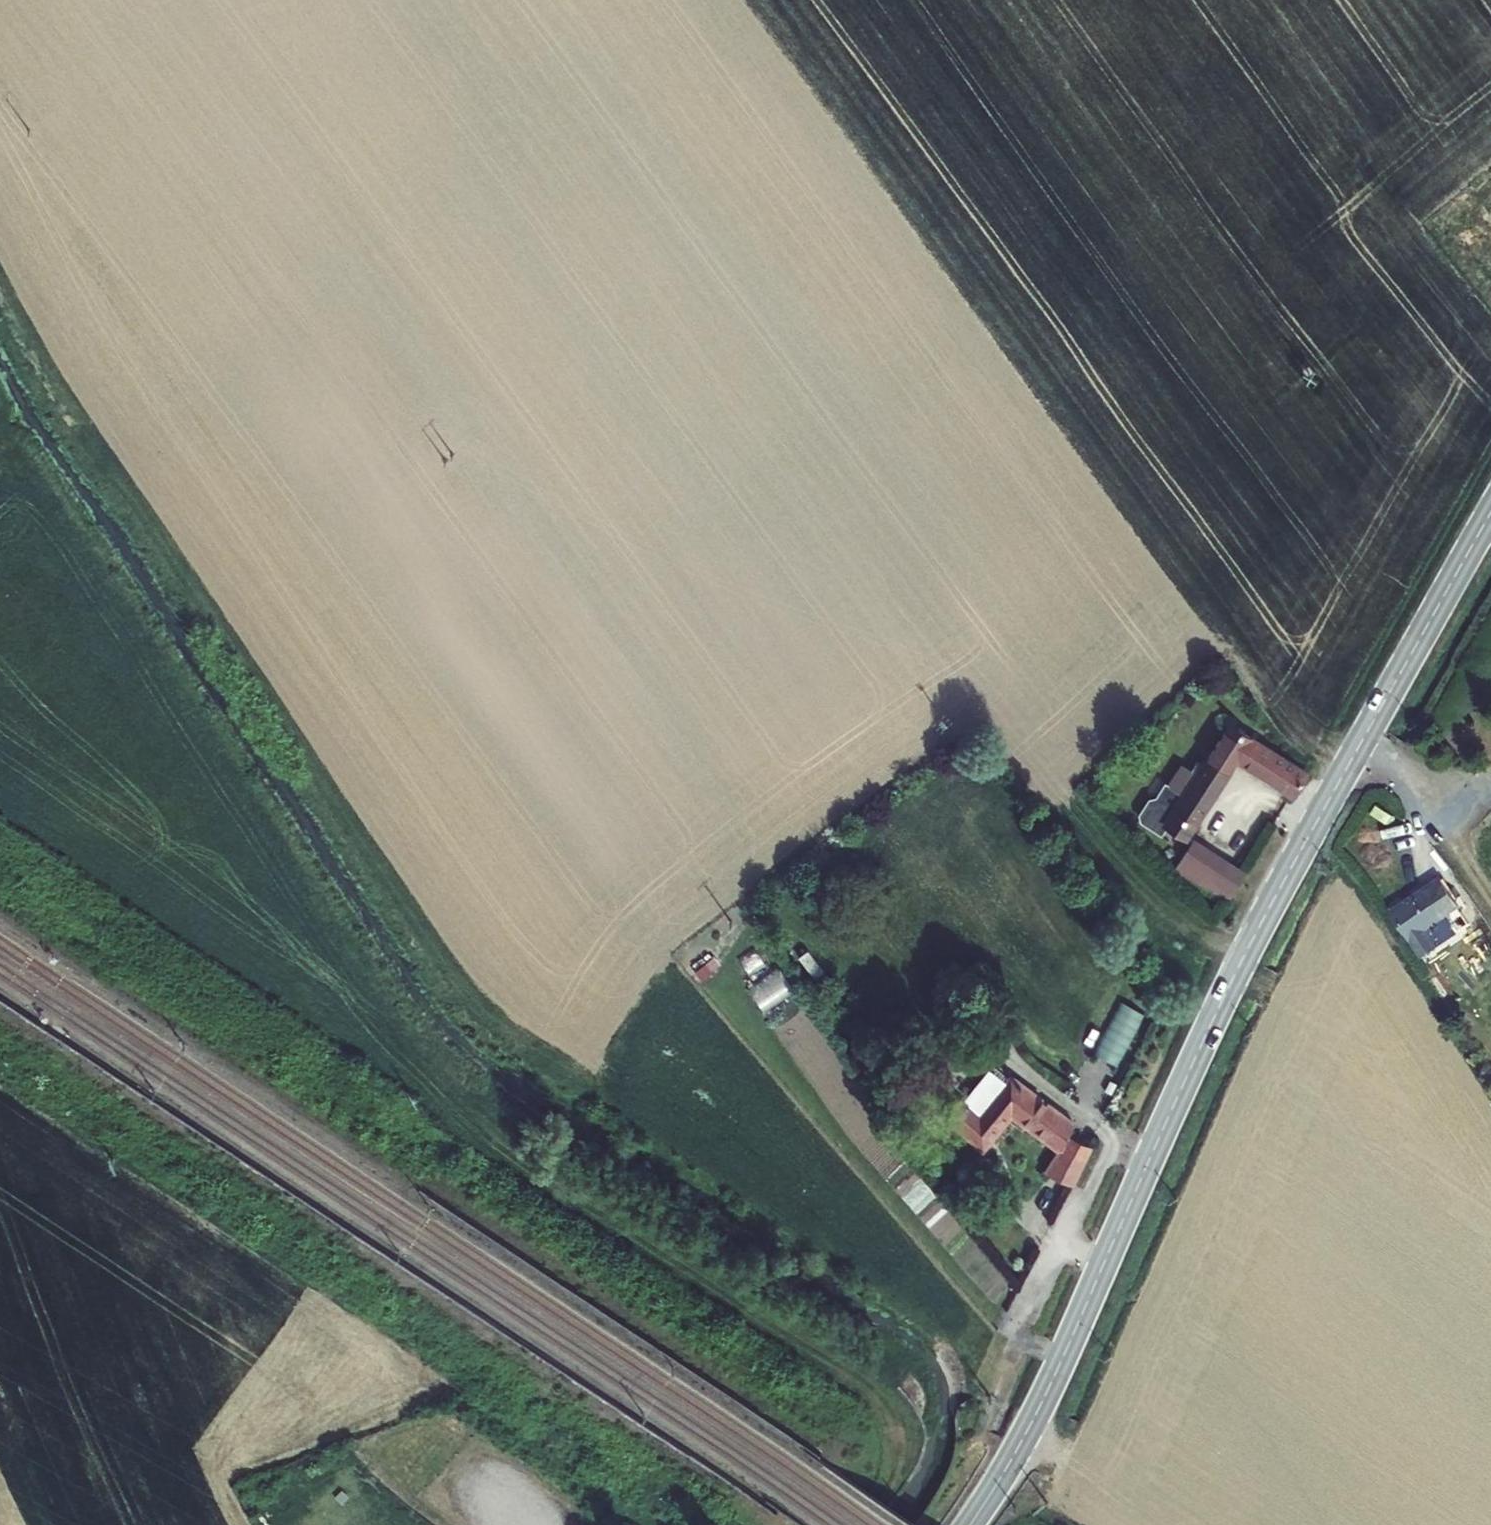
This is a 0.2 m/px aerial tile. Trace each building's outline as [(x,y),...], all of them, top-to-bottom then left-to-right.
[(1237,761),(1293,796),(1307,774),(1232,726),(1207,767),(1199,763),(1193,773),(1185,768),(1173,789),(1186,798),(1168,827),(1187,839),(1237,761)] [(1217,883),(1232,892),(1243,874),(1195,842),(1175,873),(1210,895),(1217,883)] [(1439,879),(1391,912),(1422,957),(1469,924),(1439,879)] [(778,970),(750,990),(761,1005),(789,985),(778,970)] [(1118,1008),(1098,1056),(1118,1064),(1137,1016),(1118,1008)] [(995,1074),(966,1112),(981,1122),(1010,1086),(995,1074)] [(1051,1178),(1071,1186),(1090,1146),(1071,1139),(1074,1130),(1011,1084),(1010,1086),(981,1122),(966,1112),(961,1108),(947,1125),(985,1155),(1013,1121),(1060,1156),(1051,1178)]
